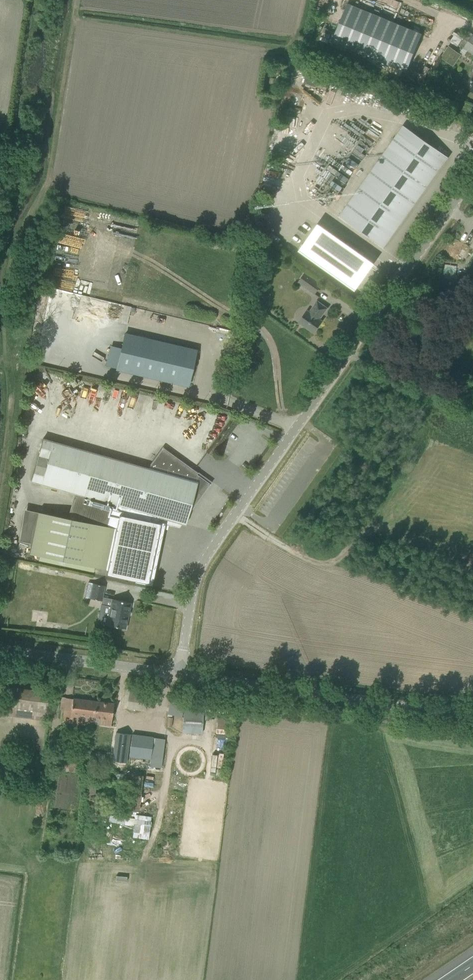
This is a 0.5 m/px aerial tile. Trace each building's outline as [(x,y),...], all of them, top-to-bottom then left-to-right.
[(406,72),(422,34),(347,3),(332,41),(406,72)] [(472,54),(472,34),(464,47),(472,54)] [(448,47),(440,58),(452,66),(460,55),(448,47)] [(309,69),(304,82),(326,90),(331,77),(309,69)] [(350,223),(375,241),(384,247),(447,157),(414,133),(350,223)] [(370,267),(343,248),(346,245),(318,226),(301,250),(355,288),(370,267)] [(315,295),(322,284),(305,272),(298,283),(315,295)] [(299,322),(314,333),(322,321),(320,319),(327,308),(317,300),(309,310),(308,309),(299,322)] [(117,369),(188,386),(196,351),(125,334),(117,369)] [(106,575),(147,583),(160,523),(158,522),(159,517),(185,524),(190,509),(191,509),(210,484),(196,474),(197,473),(163,448),(151,463),(153,464),(151,466),(150,466),(149,469),(43,439),(31,480),(75,493),(67,518),(38,512),(29,553),(40,555),(39,560),(94,572),(95,567),(107,570),(106,575)] [(101,604),(111,606),(107,625),(125,629),(131,603),(102,597),(105,586),(93,583),(90,598),(102,600),(101,604)] [(48,612),(33,609),(31,624),(45,626),(48,612)] [(4,715),(46,720),(49,692),(7,686),(4,715)] [(130,689),(128,701),(152,704),(154,692),(130,689)] [(101,724),(111,726),(114,704),(62,697),(60,710),(64,710),(62,722),(94,726),(95,718),(101,718),(101,724)] [(182,724),(182,732),(203,733),(203,732),(204,719),(204,710),(197,709),(186,709),(184,709),(183,709),(182,724)] [(113,761),(126,763),(130,734),(116,732),(113,761)] [(135,733),(132,733),(131,740),(130,756),(136,757),(150,758),(151,758),(151,756),(153,738),(153,736),(138,734),(137,734),(135,733)] [(151,838),(153,816),(110,812),(109,822),(135,824),(134,837),(151,838)]
